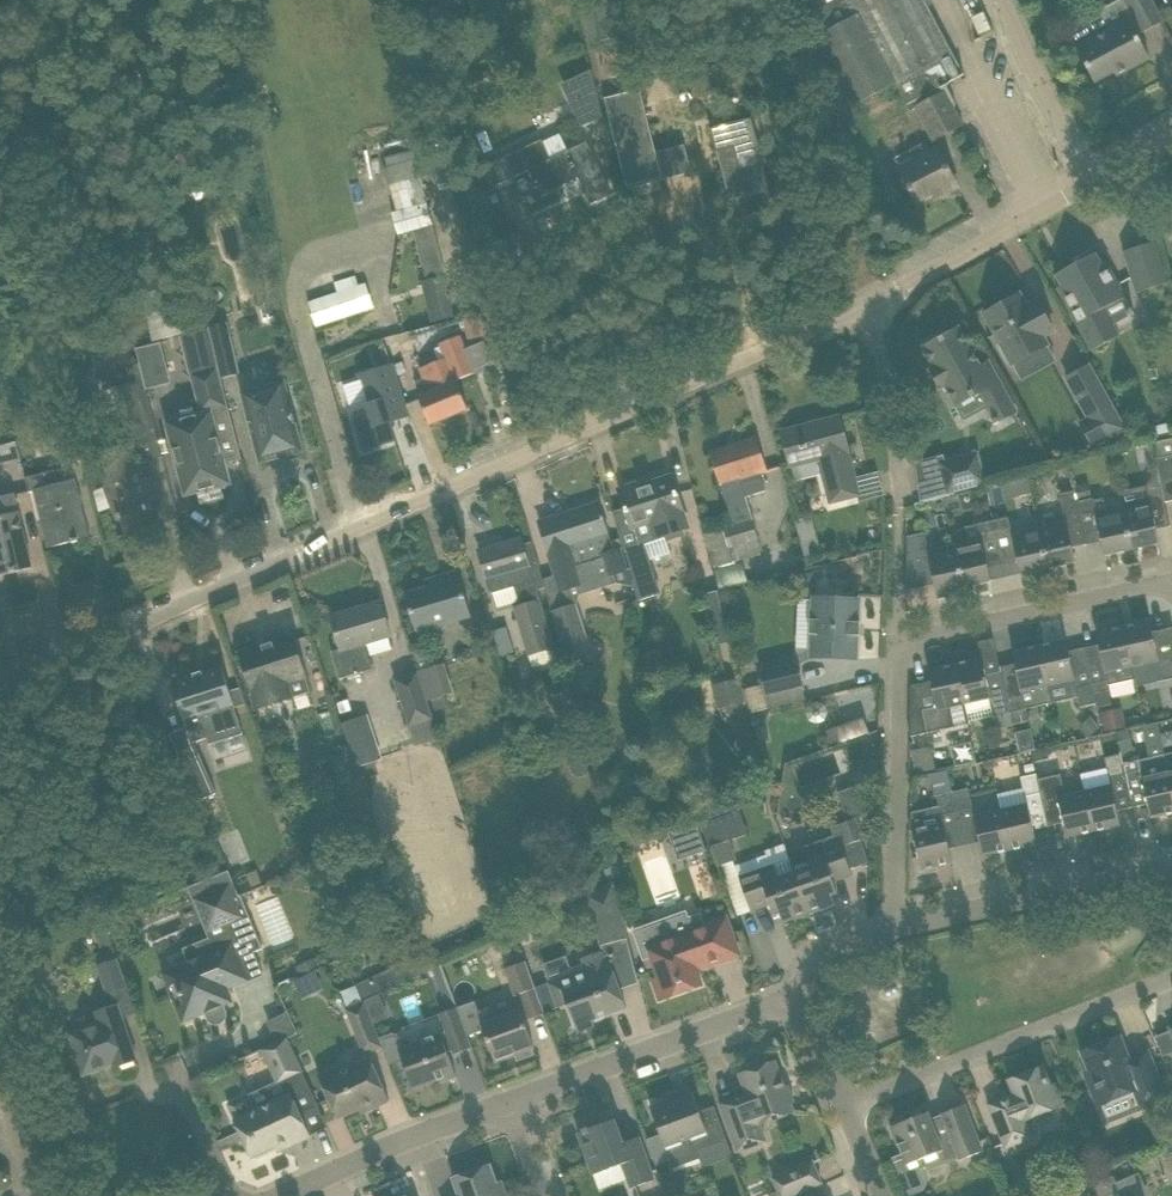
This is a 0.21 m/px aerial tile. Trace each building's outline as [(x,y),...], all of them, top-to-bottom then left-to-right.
[(818,34),(816,35),(835,73),(828,76),(835,89),(832,91),(842,110),(852,105),(852,106),(896,83),(910,111),(917,107),(933,139),(961,125),(952,108),(956,104),(947,87),(949,83),(962,76),(922,0),(809,0),(818,34)] [(1110,29),(1076,48),(1094,82),(1123,67),(1125,71),(1149,59),(1137,35),(1163,22),(1151,0),(1124,0),(1101,12),(1110,29)] [(486,71),(465,79),(470,91),(491,83),(486,71)] [(542,196),(563,186),(562,184),(578,177),(591,204),(611,194),(586,141),(568,149),(552,114),(576,103),(565,77),(541,88),(542,90),(536,93),(539,98),(529,103),(530,104),(515,111),(521,124),(535,117),(544,136),(540,138),(541,140),(504,156),(514,177),(529,170),(534,180),(532,181),(535,188),(537,187),(542,196)] [(61,88),(54,90),(59,112),(67,110),(61,88)] [(662,177),(656,152),(649,125),(626,131),(621,113),(645,107),(640,89),(603,98),(626,187),(628,186),(662,177)] [(272,100),(259,106),(264,120),(278,115),(272,100)] [(718,152),(722,151),(732,194),(763,187),(762,182),(758,167),(763,166),(764,166),(752,119),(729,125),(710,129),(716,153),(718,152)] [(916,165),(901,173),(917,202),(955,182),(939,153),(931,158),(923,143),(909,151),(916,165)] [(395,210),(391,212),(397,235),(413,230),(425,280),(420,281),(430,322),(453,316),(443,278),(446,277),(416,159),(383,168),(395,210)] [(493,188),(487,191),(492,204),(499,201),(493,188)] [(1123,252),(1136,293),(1167,283),(1154,242),(1123,252)] [(1125,297),(1105,261),(1101,264),(1095,253),(1091,255),(1089,252),(1074,260),(1076,263),(1055,275),(1061,285),(1057,288),(1091,351),(1111,340),(1103,326),(1110,321),(1103,309),(1125,297)] [(307,302),(315,327),(373,308),(365,282),(358,285),(355,275),(333,282),(336,292),(307,302)] [(984,314),(1001,344),(998,346),(1007,362),(1010,360),(1012,364),(1047,345),(1043,336),(1053,330),(1037,300),(1026,306),(1020,294),(984,314)] [(480,314),(464,318),(469,338),(484,334),(486,334),(482,314),(480,314)] [(209,331),(218,366),(221,378),(240,373),(228,322),(208,327),(209,331)] [(928,345),(923,347),(934,367),(930,369),(941,388),(945,386),(956,406),(958,404),(965,416),(986,405),(981,396),(1001,385),(990,365),(982,370),(959,328),(943,337),(940,332),(925,340),(928,345)] [(209,331),(181,337),(189,374),(218,366),(209,331)] [(409,333),(384,343),(391,359),(416,349),(409,333)] [(417,369),(426,390),(417,394),(430,425),(467,409),(456,380),(475,372),(460,335),(438,344),(443,358),(417,369)] [(126,387),(115,391),(119,405),(131,439),(155,431),(156,431),(148,395),(140,364),(121,370),(126,387)] [(369,403),(351,409),(363,449),(395,439),(389,420),(408,414),(391,364),(359,375),(369,403)] [(1089,365),(1066,378),(1089,419),(1080,424),(1092,446),(1124,428),(1089,365)] [(221,378),(218,366),(189,374),(200,415),(168,424),(186,493),(211,487),(212,491),(226,488),(225,483),(228,482),(223,464),(242,459),(221,378)] [(242,393),(260,462),(302,451),(284,382),(242,393)] [(46,419),(51,439),(55,438),(63,465),(84,460),(69,412),(46,419)] [(781,432),(791,468),(816,462),(827,503),(859,495),(839,417),(781,432)] [(1151,427),(1154,438),(1171,434),(1169,423),(1151,427)] [(19,459),(12,426),(0,429),(0,464),(19,459)] [(757,540),(757,539),(745,497),(765,491),(759,474),(766,472),(756,437),(710,452),(733,525),(703,534),(713,568),(761,553),(757,540)] [(1158,469),(1165,502),(1171,500),(1171,438),(1152,443),(1158,469)] [(160,522),(132,442),(96,454),(109,492),(105,494),(114,517),(120,515),(127,534),(160,522)] [(944,461),(940,462),(948,493),(985,483),(977,453),(944,461)] [(1149,503),(1122,509),(1132,549),(1159,543),(1156,529),(1171,526),(1165,502),(1158,469),(1146,486),(1149,503)] [(26,477),(29,492),(34,490),(49,546),(88,536),(74,479),(57,482),(54,470),(26,477)] [(620,492),(619,493),(625,511),(613,514),(612,511),(611,512),(623,548),(624,548),(634,579),(632,580),(637,600),(660,593),(645,545),(683,532),(682,530),(689,528),(671,476),(653,482),(654,483),(640,488),(638,482),(618,488),(620,492)] [(1073,486),(1076,501),(1090,498),(1087,483),(1073,486)] [(32,568),(14,494),(0,497),(0,575),(32,568)] [(1092,498),(1077,502),(1079,512),(1094,509),(1092,498)] [(1079,512),(1077,502),(1062,505),(1064,515),(1079,512)] [(614,580),(613,575),(628,570),(621,547),(611,549),(597,503),(539,522),(561,590),(580,584),(582,590),(614,580)] [(1132,549),(1122,509),(1095,515),(1104,555),(1132,549)] [(993,520),(995,531),(1000,551),(1015,548),(1020,574),(1047,568),(1039,527),(1012,533),(1008,517),(993,520)] [(980,534),(995,531),(993,520),(978,524),(980,534)] [(1066,521),(1039,527),(1047,568),(1075,562),(1066,521)] [(907,553),(907,571),(924,567),(921,553),(928,551),(924,532),(907,536),(907,553)] [(518,605),(512,607),(527,656),(555,649),(537,590),(545,587),(543,579),(542,579),(530,541),(522,544),(520,537),(478,550),(491,593),(513,587),(518,605)] [(954,546),(955,551),(956,551),(964,587),(965,586),(991,581),(982,540),(954,546)] [(928,551),(927,552),(928,558),(935,585),(937,598),(965,592),(966,592),(965,586),(964,587),(956,551),(955,551),(954,546),(928,551)] [(447,624),(472,617),(457,570),(439,576),(441,583),(405,594),(417,634),(427,630),(429,635),(449,629),(447,624)] [(816,587),(814,573),(797,576),(800,590),(816,587)] [(815,597),(812,657),(856,659),(857,636),(860,636),(860,622),(857,622),(858,599),(815,597)] [(342,650),(333,653),(341,678),(372,669),(365,645),(392,637),(380,601),(331,617),(342,650)] [(551,613),(563,653),(589,645),(576,605),(551,613)] [(1123,627),(1132,666),(1134,673),(1160,667),(1163,680),(1171,678),(1171,628),(1152,632),(1150,621),(1123,627)] [(491,631),(499,656),(515,651),(507,626),(491,631)] [(1107,680),(1092,684),(1094,693),(1110,690),(1109,685),(1135,679),(1132,666),(1123,627),(1096,633),(1107,680)] [(240,656),(258,711),(311,694),(293,639),(240,656)] [(421,640),(409,644),(416,663),(427,659),(421,640)] [(1066,640),(1039,646),(1048,685),(1074,679),(1066,640)] [(1001,671),(1000,671),(1012,724),(1028,721),(1022,691),(1031,689),(1035,707),(1052,703),(1048,685),(1039,646),(1012,651),(1015,664),(1000,667),(1001,671)] [(982,658),(955,664),(963,703),(990,698),(996,728),(1012,724),(1000,671),(985,674),(982,658)] [(761,672),(766,693),(802,685),(797,664),(761,672)] [(963,703),(955,664),(928,670),(931,681),(911,686),(910,736),(952,727),(948,708),(963,705),(963,703)] [(243,734),(233,705),(234,705),(222,666),(171,683),(184,722),(184,721),(191,743),(207,738),(209,744),(243,734)] [(419,671),(428,700),(444,695),(435,666),(419,671)] [(392,679),(408,727),(432,719),(417,671),(392,679)] [(572,700),(567,690),(571,688),(565,678),(549,686),(555,696),(558,695),(563,705),(572,700)] [(714,687),(719,709),(733,705),(728,684),(714,687)] [(1094,693),(1092,684),(1075,687),(1079,707),(1095,703),(1094,693)] [(1099,712),(1103,732),(1125,727),(1121,708),(1099,712)] [(1091,720),(1080,729),(1087,737),(1098,728),(1091,720)] [(1029,729),(1014,732),(1019,753),(1031,751),(1034,750),(1029,729)] [(1128,729),(1115,732),(1120,753),(1133,750),(1128,729)] [(331,760),(339,784),(357,778),(346,745),(335,749),(338,758),(331,760)] [(910,750),(915,773),(935,769),(930,746),(910,750)] [(1034,750),(1031,751),(1033,761),(1048,758),(1045,747),(1034,750)] [(216,793),(199,754),(182,761),(199,801),(216,793)] [(1111,785),(1084,791),(1093,831),(1120,825),(1117,811),(1132,807),(1122,763),(1120,754),(1103,757),(1108,776),(1109,776),(1111,785)] [(1122,763),(1132,807),(1147,803),(1151,817),(1171,813),(1171,788),(1168,772),(1164,754),(1122,763)] [(999,759),(990,761),(993,776),(999,775),(997,766),(1000,765),(999,759)] [(1026,803),(1000,809),(1009,849),(1036,843),(1033,829),(1048,826),(1037,779),(1036,774),(1019,778),(1023,795),(1026,803)] [(1060,774),(1037,779),(1048,826),(1064,823),(1067,837),(1093,831),(1084,791),(1065,795),(1060,774)] [(967,788),(952,791),(957,811),(972,808),(967,788)] [(957,811),(952,791),(935,795),(941,814),(957,811)] [(367,803),(356,808),(359,817),(371,813),(367,803)] [(1009,849),(1000,809),(974,814),(983,855),(1009,849)] [(912,813),(911,830),(912,830),(918,857),(913,858),(917,876),(938,871),(937,866),(952,862),(943,823),(926,827),(922,810),(912,813)] [(804,854),(790,860),(808,913),(834,904),(831,894),(837,892),(833,881),(852,874),(850,869),(869,862),(860,840),(862,839),(855,818),(830,827),(833,835),(819,840),(822,846),(804,853),(804,854)] [(670,834),(679,859),(704,850),(695,825),(670,834)] [(712,845),(720,866),(736,860),(728,839),(712,845)] [(808,913),(790,860),(773,865),(773,864),(738,876),(750,910),(769,904),(773,914),(779,912),(783,922),(808,913)] [(617,864),(604,869),(608,880),(621,875),(617,864)] [(224,1005),(233,1002),(227,989),(248,980),(240,958),(262,948),(239,895),(238,895),(228,871),(187,887),(208,938),(181,949),(186,959),(162,971),(182,1022),(204,1013),(207,1019),(210,1021),(213,1024),(214,1021),(223,1018),(225,1019),(227,1015),(226,1011),(227,1011),(224,1005)] [(586,894),(599,945),(626,935),(614,882),(586,894)] [(631,930),(642,960),(648,958),(655,977),(651,979),(659,1000),(702,985),(695,967),(705,963),(706,967),(739,955),(725,915),(704,923),(700,912),(688,916),(686,910),(631,930)] [(95,930),(100,948),(111,945),(106,927),(95,930)] [(535,988),(535,989),(544,1012),(567,1004),(577,1032),(594,1025),(592,1020),(626,1007),(605,949),(580,959),(583,968),(548,981),(548,983),(535,988)] [(418,955),(355,984),(362,1002),(364,1001),(425,971),(418,955)] [(313,957),(296,965),(301,976),(318,968),(313,957)] [(95,966),(105,994),(127,987),(117,958),(95,966)] [(513,997),(535,989),(535,988),(525,961),(503,969),(513,997)] [(383,1047),(382,1047),(389,1064),(402,1059),(413,1088),(447,1075),(449,1079),(456,1076),(447,1052),(452,1051),(453,1054),(472,1048),(467,1035),(457,1007),(452,993),(451,993),(440,964),(431,968),(447,1010),(437,1014),(444,1032),(440,1034),(439,1032),(402,1046),(398,1035),(393,1032),(379,1038),(383,1047)] [(363,1055),(382,1047),(383,1047),(379,1038),(364,1001),(362,1002),(355,984),(340,991),(347,1008),(344,1009),(363,1055)] [(475,1001),(457,1007),(467,1035),(483,1029),(495,1062),(515,1054),(517,1060),(534,1054),(532,1048),(534,1048),(524,1020),(519,1008),(494,1017),(490,1006),(478,1011),(475,1001)] [(98,1023),(69,1033),(76,1053),(71,1055),(77,1071),(82,1069),(83,1075),(112,1064),(114,1068),(137,1060),(118,1004),(94,1012),(98,1023)] [(1084,1073),(1098,1107),(1130,1094),(1137,1111),(1167,1099),(1152,1061),(1148,1049),(1129,1057),(1120,1036),(1080,1051),(1088,1071),(1084,1073)] [(318,1074),(328,1096),(338,1118),(366,1105),(369,1110),(389,1101),(369,1057),(341,1069),(339,1065),(318,1074)] [(720,1104),(737,1151),(755,1145),(752,1136),(763,1133),(760,1124),(794,1112),(791,1103),(794,1102),(788,1085),(784,1086),(775,1061),(739,1074),(746,1094),(720,1104)] [(1008,1080),(1013,1093),(987,1104),(1005,1148),(1032,1138),(1025,1120),(1063,1105),(1055,1085),(1051,1086),(1043,1066),(1008,1080)] [(243,1139),(252,1158),(287,1141),(290,1146),(310,1137),(299,1113),(318,1105),(305,1077),(286,1085),(290,1094),(255,1110),(248,1095),(228,1104),(235,1119),(234,1120),(239,1131),(243,1139)] [(660,1134),(646,1139),(656,1166),(670,1160),(673,1168),(699,1158),(696,1151),(726,1140),(714,1106),(699,1111),(692,1091),(650,1106),(660,1134)] [(890,1159),(905,1195),(907,1195),(906,1194),(922,1188),(927,1177),(924,1170),(927,1169),(925,1164),(922,1165),(920,1159),(940,1151),(944,1161),(957,1156),(958,1160),(982,1151),(964,1105),(942,1113),(943,1116),(931,1120),(927,1112),(890,1126),(901,1155),(890,1159)] [(577,1133),(593,1174),(622,1164),(631,1188),(654,1179),(639,1136),(623,1142),(614,1119),(588,1129),(588,1127),(582,1129),(583,1131),(577,1133)] [(243,1139),(239,1131),(218,1141),(221,1149),(243,1139)] [(778,1195),(793,1195),(823,1184),(812,1159),(770,1177),(778,1195)] [(501,1182),(496,1184),(490,1166),(453,1179),(459,1195),(506,1195),(501,1182)] [(1139,1173),(1116,1183),(1113,1177),(1093,1185),(1098,1195),(1149,1195),(1139,1173)]
